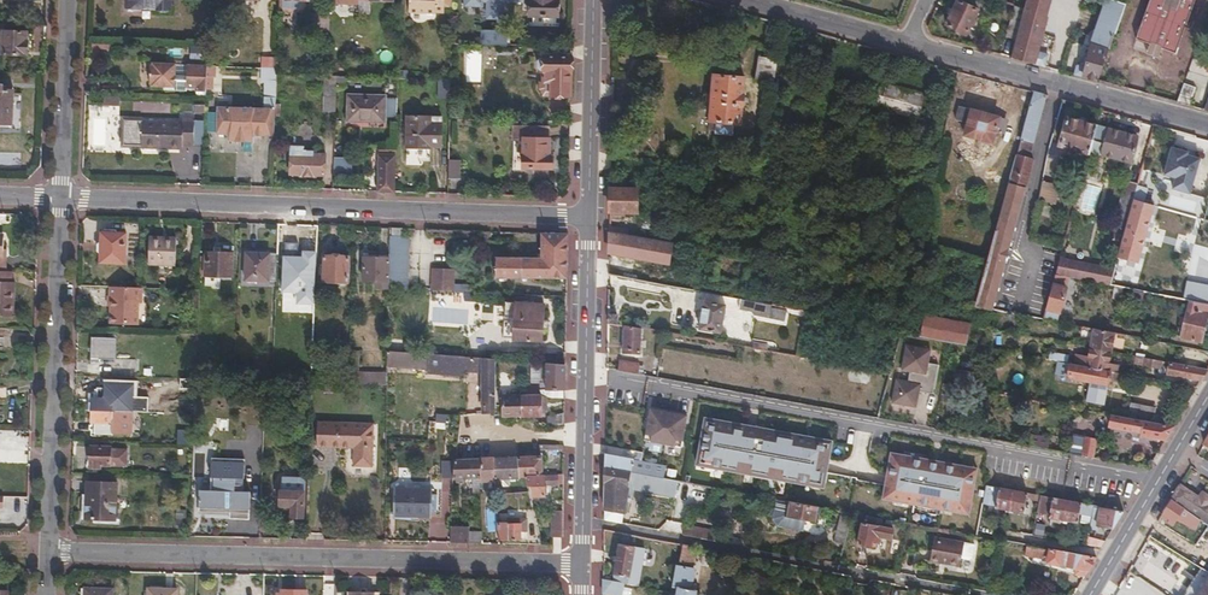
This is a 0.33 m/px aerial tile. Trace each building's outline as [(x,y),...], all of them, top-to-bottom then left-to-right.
[(128,6),(171,8),(171,0),(129,0),(128,6)] [(279,11),(302,11),(306,7),(307,0),(279,0),(279,11)] [(446,6),(446,0),(410,0),(410,10),(428,12),(436,12),(436,10),(445,11),(446,6)] [(464,4),(486,5),(485,17),(510,18),(511,0),(464,0),(464,4)] [(533,25),(555,26),(555,15),(558,15),(559,0),(531,0),(531,15),(533,15),(533,25)] [(964,35),(977,10),(957,0),(945,25),(964,35)] [(1043,32),(1051,0),(1026,0),(1023,9),(1019,25),(1043,32)] [(1113,36),(1124,4),(1113,0),(1105,0),(1095,31),(1113,36)] [(1135,39),(1150,44),(1146,54),(1157,58),(1161,49),(1175,53),(1194,0),(1149,0),(1135,39)] [(1016,37),(1019,25),(1023,9),(1014,6),(1006,35),(1016,37)] [(307,29),(319,30),(319,12),(308,12),(307,29)] [(319,12),(319,30),(329,30),(330,13),(319,12)] [(1010,58),(1044,68),(1047,55),(1038,52),(1043,32),(1019,25),(1016,37),(1010,58)] [(485,32),(484,44),(507,44),(507,30),(491,30),(491,32),(485,32)] [(27,32),(4,31),(3,53),(26,53),(27,32)] [(1091,43),(1108,49),(1113,36),(1095,31),(1091,43)] [(1073,75),(1097,82),(1108,49),(1091,43),(1083,68),(1076,66),(1073,75)] [(571,94),(572,46),(547,46),(547,81),(551,81),(552,94),(571,94)] [(889,55),(873,52),(872,62),(887,65),(889,55)] [(265,81),(265,83),(265,96),(276,96),(278,57),(263,57),(262,81),(265,81)] [(775,83),(778,60),(759,57),(756,80),(775,83)] [(208,88),(208,63),(189,63),(189,73),(177,73),(177,62),(154,61),(154,64),(152,63),(151,81),(154,81),(154,84),(176,84),(176,88),(188,88),(188,85),(198,85),(198,88),(208,88)] [(177,62),(177,73),(189,73),(189,63),(177,62)] [(337,76),(325,75),(324,95),(336,95),(337,76)] [(742,125),(745,79),(712,76),(709,123),(716,123),(715,135),(732,136),(733,125),(742,125)] [(451,78),(439,78),(438,99),(451,99),(451,78)] [(881,83),(874,108),(885,111),(893,86),(881,83)] [(1176,103),(1188,106),(1194,88),(1183,84),(1176,103)] [(885,111),(895,114),(918,120),(925,95),(893,86),(885,111)] [(0,89),(0,122),(12,123),(14,90),(0,89)] [(1034,143),(1048,96),(1034,92),(1021,139),(1034,143)] [(386,95),(349,95),(348,120),(385,121),(386,95)] [(207,110),(207,102),(196,102),(196,110),(207,110)] [(275,136),(275,108),(218,107),(217,134),(229,134),(229,140),(253,141),(253,135),(275,136)] [(893,122),(895,114),(885,111),(874,108),(872,117),(893,122)] [(965,135),(993,142),(996,132),(1002,133),(1006,131),(1008,125),(1005,120),(960,108),(957,121),(968,124),(965,135)] [(143,135),(142,146),(159,146),(160,145),(182,145),(182,144),(194,143),(194,117),(183,116),(183,120),(143,119),(143,135)] [(409,116),(408,147),(430,148),(431,145),(441,145),(441,117),(409,116)] [(1090,154),(1098,126),(1068,118),(1060,146),(1090,154)] [(550,127),(514,127),(514,138),(523,139),(524,166),(552,166),(552,156),(550,156),(550,127)] [(1131,163),(1139,138),(1109,130),(1102,155),(1131,163)] [(128,145),(142,146),(143,135),(129,134),(128,145)] [(1030,158),(1034,143),(1021,139),(1018,149),(1017,154),(1030,158)] [(304,147),(291,147),(291,173),(325,174),(325,155),(324,155),(324,152),(304,151),(304,147)] [(1188,154),(1172,149),(1164,176),(1176,180),(1173,190),(1190,195),(1200,160),(1195,159),(1192,161),(1187,159),(1188,154)] [(1030,158),(1017,154),(1000,215),(976,307),(994,311),(1013,237),(1027,189),(1034,160),(1030,158)] [(394,192),(396,155),(379,155),(377,191),(394,192)] [(460,160),(450,159),(450,179),(460,179),(460,160)] [(1058,185),(1044,182),(1040,201),(1055,203),(1058,185)] [(1139,186),(1139,185),(1129,182),(1125,198),(1135,201),(1139,186)] [(1139,186),(1135,201),(1145,203),(1149,189),(1139,186)] [(637,189),(610,189),(610,213),(638,213),(637,189)] [(1013,237),(994,311),(1002,312),(1036,191),(1027,189),(1013,237)] [(1125,198),(1122,197),(1118,212),(1123,214),(1119,228),(1126,230),(1135,201),(1125,198)] [(1145,203),(1135,201),(1126,230),(1116,267),(1125,270),(1137,273),(1155,206),(1145,203)] [(1192,211),(1191,216),(1200,219),(1201,219),(1202,214),(1192,211)] [(1200,219),(1191,216),(1189,223),(1198,227),(1200,219)] [(290,224),(279,224),(278,242),(289,242),(290,224)] [(654,235),(610,226),(609,253),(669,264),(672,246),(664,244),(665,234),(657,233),(654,235)] [(402,228),(390,228),(390,235),(402,236),(402,228)] [(102,232),(101,261),(124,262),(125,233),(102,232)] [(402,236),(390,235),(390,258),(389,287),(389,289),(410,290),(411,236),(402,236)] [(568,235),(542,235),(543,258),(498,259),(498,276),(567,276),(568,235)] [(176,238),(149,237),(149,264),(174,264),(176,238)] [(233,252),(206,251),(204,285),(217,286),(218,276),(232,276),(233,252)] [(246,279),(276,281),(277,253),(247,252),(246,279)] [(348,256),(326,255),(325,281),(348,282),(348,256)] [(376,287),(389,287),(390,258),(363,258),(363,279),(376,280),(376,287)] [(1115,270),(1061,259),(1056,275),(1070,278),(1111,286),(1113,279),(1115,270)] [(1125,270),(1116,267),(1115,270),(1113,279),(1122,281),(1125,270)] [(433,291),(474,292),(474,285),(456,284),(456,269),(433,268),(433,291)] [(10,271),(4,271),(0,270),(0,315),(11,316),(12,299),(8,299),(9,282),(10,271)] [(1169,280),(1207,288),(1207,279),(1170,272),(1169,280)] [(1047,273),(1035,318),(1043,320),(1046,310),(1054,284),(1056,275),(1047,273)] [(1056,275),(1054,284),(1067,288),(1070,278),(1056,275)] [(1189,301),(1207,305),(1207,288),(1169,280),(1141,275),(1138,291),(1144,292),(1189,301)] [(1122,281),(1113,279),(1111,286),(1115,287),(1121,287),(1122,281)] [(1054,284),(1046,310),(1060,314),(1067,288),(1054,284)] [(141,286),(110,286),(110,295),(108,295),(108,305),(110,305),(109,323),(137,324),(138,302),(141,302),(141,286)] [(1138,291),(1133,290),(1130,302),(1142,304),(1144,292),(1138,291)] [(773,305),(741,299),(739,310),(754,313),(754,316),(785,322),(787,312),(772,308),(773,305)] [(1203,342),(1207,320),(1207,305),(1189,301),(1186,315),(1182,315),(1180,324),(1184,325),(1181,338),(1203,342)] [(516,302),(514,339),(542,340),(544,304),(516,302)] [(702,331),(720,334),(726,306),(704,302),(699,330),(702,331)] [(1046,310),(1043,320),(1058,322),(1060,314),(1046,310)] [(618,316),(608,315),(608,324),(617,325),(618,316)] [(924,315),(920,336),(966,345),(972,323),(924,315)] [(639,355),(642,330),(625,327),(622,354),(639,355)] [(1093,334),(1090,348),(1112,352),(1116,334),(1094,329),(1093,334)] [(730,337),(720,334),(702,331),(700,338),(729,343),(730,337)] [(116,338),(92,337),(91,361),(99,361),(99,358),(115,358),(116,338)] [(752,347),(753,339),(738,337),(737,344),(752,347)] [(753,350),(766,352),(767,346),(754,344),(753,350)] [(906,344),(902,370),(928,373),(932,347),(906,344)] [(1075,355),(1074,365),(1117,373),(1118,366),(1109,364),(1112,352),(1090,348),(1089,357),(1075,355)] [(358,351),(349,351),(348,383),(387,384),(387,373),(358,373),(358,351)] [(388,365),(428,368),(429,354),(388,351),(388,365)] [(1051,353),(1050,360),(1058,362),(1061,362),(1068,363),(1069,356),(1051,353)] [(494,412),(495,359),(429,354),(428,368),(428,372),(463,375),(464,371),(483,372),(482,413),(494,412)] [(1161,369),(1163,361),(1134,356),(1133,361),(1135,362),(1135,365),(1161,369)] [(619,359),(607,357),(607,369),(658,378),(660,362),(652,361),(651,369),(644,368),(644,367),(641,366),(641,365),(619,361),(619,359)] [(564,390),(565,363),(546,362),(545,388),(564,390)] [(1070,364),(1068,363),(1061,362),(1059,374),(1068,376),(1070,364)] [(1201,382),(1207,370),(1170,363),(1168,375),(1201,382)] [(1070,364),(1068,376),(1068,378),(1109,386),(1110,381),(1122,383),(1124,374),(1117,373),(1074,365),(1070,364)] [(1124,374),(1131,375),(1132,369),(1118,366),(1117,373),(1124,374)] [(273,371),(273,380),(288,381),(288,372),(273,371)] [(895,379),(892,404),(919,406),(921,381),(895,379)] [(288,381),(273,380),(272,389),(311,390),(312,382),(288,381)] [(564,398),(564,390),(545,388),(541,389),(541,394),(541,397),(545,397),(564,398)] [(546,414),(545,397),(541,397),(541,394),(521,395),(522,416),(542,416),(542,413),(546,414)] [(522,416),(521,395),(502,396),(501,416),(522,416)] [(1132,404),(1129,418),(1145,421),(1148,407),(1132,404)] [(1145,421),(1154,422),(1157,409),(1148,407),(1145,421)] [(133,411),(92,411),(91,433),(132,434),(133,411)] [(459,433),(460,414),(436,413),(436,423),(450,424),(449,432),(459,433)] [(563,423),(564,413),(547,417),(547,426),(563,423)] [(1141,437),(1166,441),(1175,426),(1154,422),(1145,421),(1129,418),(1111,415),(1109,428),(1141,433),(1141,437)] [(833,437),(706,417),(698,465),(825,486),(833,437)] [(625,422),(606,419),(606,447),(642,454),(641,461),(654,464),(666,465),(673,431),(625,422)] [(372,424),(317,423),(317,445),(354,446),(354,464),(371,464),(372,424)] [(7,444),(26,445),(26,430),(7,429),(7,444)] [(1029,446),(1059,452),(1061,440),(1031,435),(1029,446)] [(1071,454),(1094,458),(1097,440),(1074,436),(1071,454)] [(110,446),(91,445),(90,467),(100,467),(100,464),(109,464),(110,448),(110,446)] [(126,448),(110,448),(109,464),(126,464),(126,448)] [(890,451),(882,499),(972,513),(979,464),(890,451)] [(641,461),(606,454),(605,468),(652,477),(654,464),(641,461)] [(541,455),(539,455),(516,456),(519,477),(526,477),(526,474),(541,474),(541,455)] [(519,477),(516,456),(494,458),(494,481),(494,486),(500,485),(501,478),(519,477)] [(197,518),(248,519),(249,490),(234,489),(234,476),(244,477),(245,458),(210,457),(210,487),(198,487),(197,518)] [(481,469),(481,458),(454,460),(452,477),(453,478),(473,477),(480,476),(480,469),(481,469)] [(494,481),(494,458),(481,458),(481,469),(480,469),(480,476),(480,481),(494,481)] [(452,477),(454,460),(445,461),(444,477),(452,477)] [(654,464),(652,477),(664,479),(666,465),(654,464)] [(652,477),(605,468),(604,522),(624,525),(625,514),(632,514),(637,487),(677,494),(679,491),(679,482),(664,479),(652,477)] [(556,473),(541,474),(526,474),(526,477),(526,485),(531,484),(532,496),(545,495),(544,483),(555,483),(556,473)] [(86,481),(84,518),(115,519),(116,482),(86,481)] [(679,482),(679,491),(693,493),(694,484),(679,482)] [(1201,520),(1207,524),(1207,496),(1202,491),(1198,497),(1180,484),(1171,499),(1201,520)] [(986,486),(985,494),(992,495),(992,492),(998,493),(995,508),(1010,511),(1014,491),(986,486)] [(432,489),(394,487),(393,515),(432,516),(432,489)] [(497,522),(494,489),(490,489),(490,507),(487,507),(488,530),(497,530),(497,522)] [(303,491),(279,490),(279,505),(290,506),(290,517),(303,517),(303,491)] [(525,490),(507,494),(509,508),(528,504),(525,490)] [(1040,502),(1041,496),(1014,491),(1010,511),(1024,513),(1027,499),(1040,502)] [(1114,505),(1116,495),(1110,494),(1108,504),(1114,505)] [(1049,517),(1064,520),(1068,500),(1041,496),(1040,502),(1051,504),(1049,517)] [(806,520),(817,522),(820,507),(777,499),(774,520),(778,527),(804,532),(806,520)] [(1171,499),(1160,518),(1172,525),(1176,523),(1193,530),(1201,520),(1171,499)] [(1093,517),(1095,506),(1068,500),(1064,520),(1078,523),(1080,515),(1093,517)] [(1097,526),(1114,528),(1125,511),(1095,506),(1093,517),(1091,528),(1096,528),(1097,526)] [(553,511),(552,536),(561,536),(561,510),(553,511)] [(836,542),(844,544),(852,513),(843,511),(836,542)] [(882,519),(865,515),(863,522),(861,522),(857,545),(871,548),(873,543),(879,544),(880,538),(892,540),(894,529),(880,526),(882,519)] [(497,522),(497,530),(498,538),(521,538),(521,530),(526,530),(526,518),(515,517),(515,522),(497,522)] [(1033,536),(1043,537),(1045,524),(1036,522),(1033,536)] [(449,541),(468,542),(469,526),(450,525),(449,541)] [(665,525),(664,533),(672,534),(673,527),(665,525)] [(685,526),(683,536),(717,542),(718,532),(685,526)] [(472,540),(481,540),(481,531),(472,531),(472,540)] [(960,567),(964,542),(934,537),(930,562),(960,567)] [(620,545),(613,582),(624,584),(633,586),(638,561),(643,561),(645,551),(620,545)] [(1076,569),(1088,572),(1097,558),(1049,549),(1049,550),(1028,546),(1026,556),(1048,560),(1047,564),(1076,569)] [(680,566),(676,565),(672,588),(677,589),(676,594),(691,594),(691,590),(695,569),(680,566)] [(1075,575),(1085,577),(1088,572),(1076,569),(1075,575)] [(1197,594),(1207,594),(1207,579),(1197,594)] [(602,594),(622,594),(624,588),(624,584),(613,582),(603,580),(602,594)] [(0,581),(0,594),(8,594),(9,582),(0,581)]
